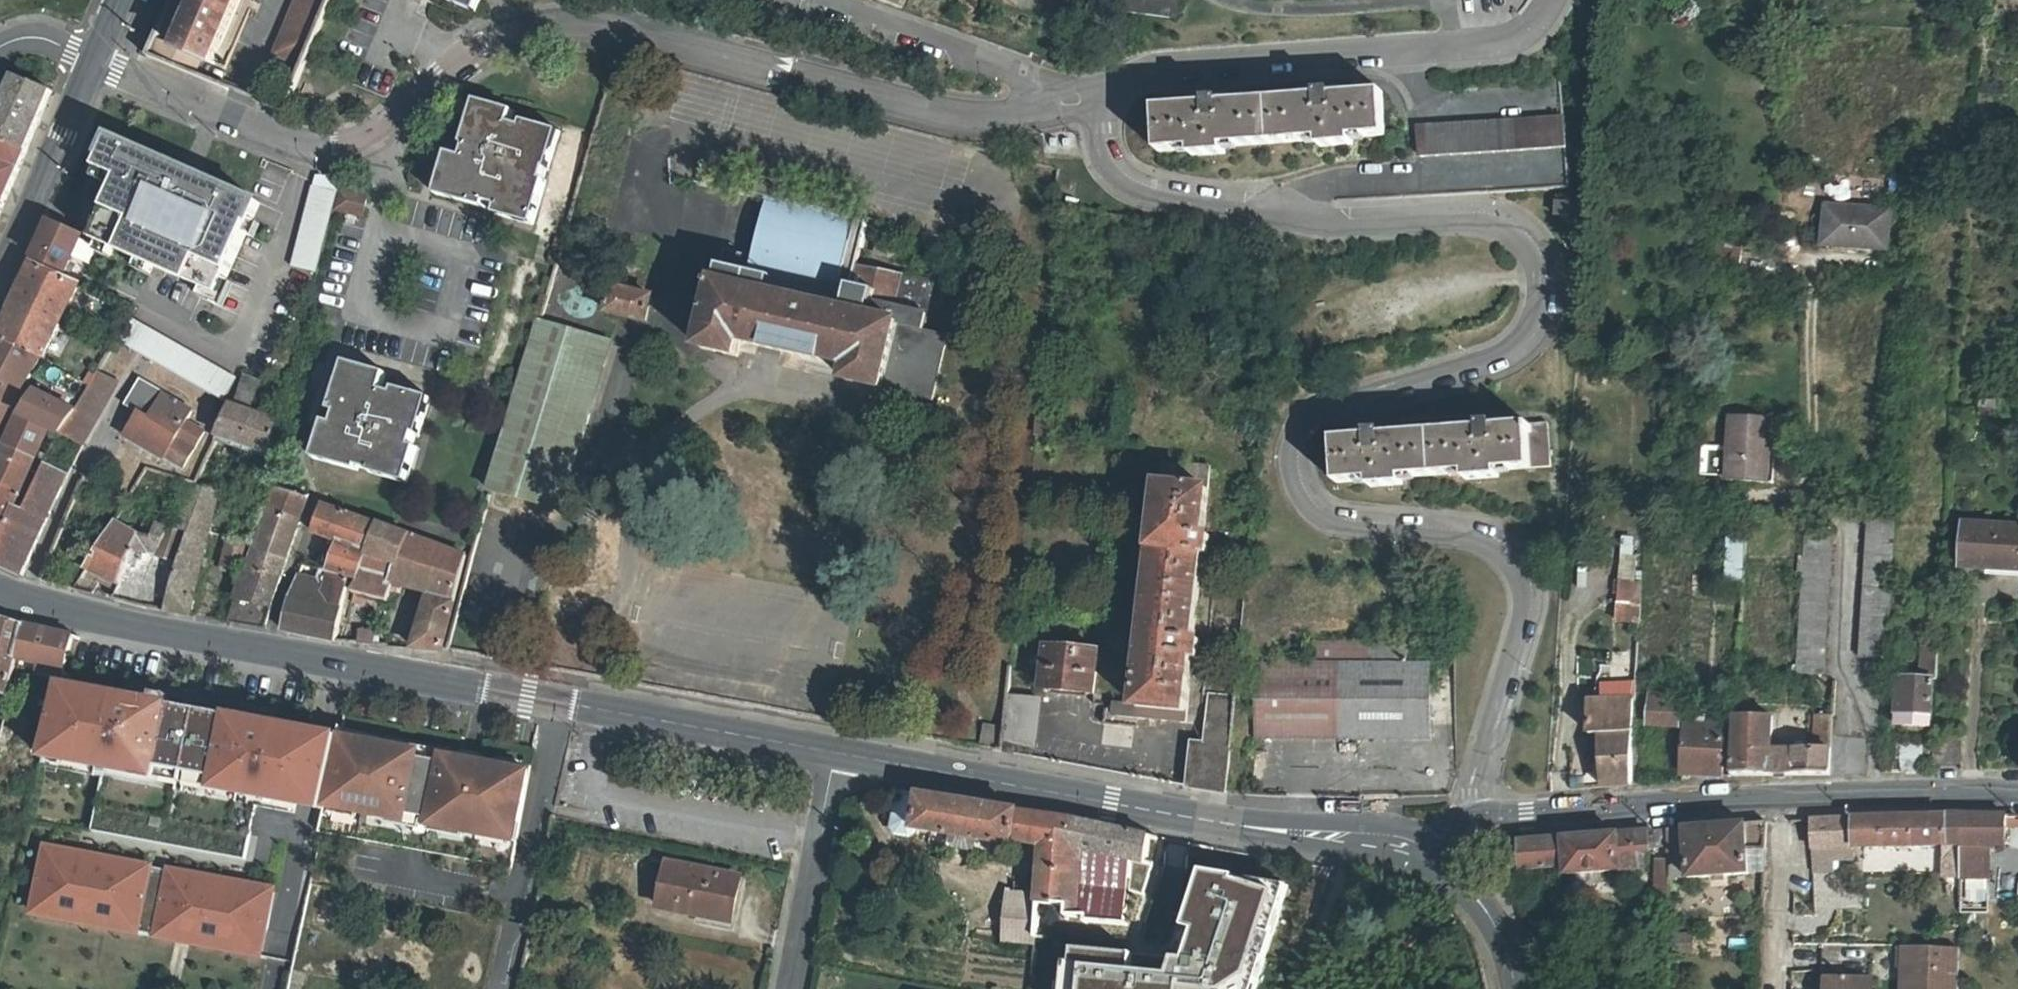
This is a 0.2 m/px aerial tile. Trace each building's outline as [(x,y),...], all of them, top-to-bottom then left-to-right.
[(177,50),(203,61),(214,66),(241,0),(197,0),(177,50)] [(333,0),(296,0),(274,51),(306,64),(333,0)] [(476,11),(481,0),(451,0),(476,11)] [(1182,0),(1094,0),(1179,14),(1182,0)] [(203,61),(177,50),(171,63),(197,74),(203,61)] [(26,151),(51,91),(16,76),(0,111),(0,140),(26,151)] [(1196,104),(1162,106),(1164,150),(1198,148),(1199,156),(1233,154),(1232,146),(1322,141),(1322,149),(1356,148),(1356,139),(1389,137),(1387,92),(1353,94),(1353,88),(1338,89),(1339,95),(1208,103),(1208,96),(1196,97),(1196,104)] [(486,203),(488,198),(499,200),(496,212),(534,222),(545,186),(540,184),(544,173),(547,174),(558,135),(523,124),(520,131),(509,127),(513,114),(476,102),(462,149),(450,146),(437,188),(486,203)] [(1427,156),(1570,150),(1570,118),(1426,124),(1427,156)] [(114,137),(95,178),(117,187),(94,240),(220,296),(262,203),(114,137)] [(26,151),(0,140),(0,198),(5,200),(26,151)] [(295,264),(319,270),(339,189),(315,183),(295,264)] [(370,199),(343,192),(338,213),(365,220),(369,202),(370,199)] [(725,247),(721,264),(757,271),(753,287),(718,280),(703,347),(740,355),(744,340),(756,342),(756,344),(839,362),(839,360),(851,363),(849,380),(933,399),(948,336),(924,329),(934,280),(858,263),(865,218),(766,196),(757,233),(753,253),(745,251),(725,247)] [(1570,217),(1570,205),(1558,203),(1558,216),(1570,217)] [(1826,209),(1823,247),(1887,252),(1890,213),(1826,209)] [(52,221),(35,258),(67,273),(84,236),(52,221)] [(750,231),(745,251),(753,253),(757,233),(750,231)] [(1,437),(28,393),(25,391),(79,286),(33,264),(0,335),(0,436),(1,437)] [(757,271),(721,264),(718,280),(753,287),(757,271)] [(647,319),(653,296),(612,285),(606,309),(647,319)] [(127,316),(115,339),(221,401),(234,379),(127,316)] [(561,508),(608,339),(537,319),(489,488),(561,508)] [(357,472),(359,467),(368,470),(368,472),(405,483),(416,446),(412,444),(415,435),(419,436),(429,399),(381,384),(385,372),(346,361),(330,409),(336,411),(332,423),(325,421),(313,458),(357,472)] [(76,410),(64,434),(84,445),(119,382),(98,372),(76,410)] [(144,404),(128,433),(188,467),(197,451),(178,440),(193,412),(164,396),(166,392),(140,378),(130,396),(144,404)] [(252,411),(260,386),(243,380),(235,405),(252,411)] [(6,449),(34,463),(42,447),(53,452),(64,434),(76,410),(38,391),(6,449)] [(274,446),(280,421),(252,411),(235,405),(230,403),(217,434),(272,454),(274,446)] [(1771,424),(1731,421),(1728,450),(1701,447),(1699,479),(1726,481),(1726,485),(1763,487),(1765,468),(1775,468),(1776,453),(1770,452),(1771,424)] [(1367,436),(1336,439),(1339,483),(1371,481),(1372,487),(1403,485),(1403,478),(1467,473),(1467,479),(1499,477),(1499,470),(1549,465),(1546,423),(1496,426),(1495,422),(1481,423),(1481,427),(1380,435),(1380,430),(1367,432),(1367,436)] [(9,529),(21,509),(11,504),(34,463),(6,449),(4,451),(0,449),(0,526),(9,529)] [(0,545),(0,563),(25,574),(70,475),(47,464),(21,509),(9,529),(0,545)] [(1161,465),(1160,486),(1208,491),(1211,470),(1161,465)] [(1773,487),(1775,468),(1765,468),(1763,487),(1773,487)] [(179,527),(210,534),(222,477),(202,471),(179,527)] [(1205,535),(1208,491),(1160,486),(1139,710),(1188,714),(1193,660),(1199,660),(1201,641),(1195,640),(1203,555),(1208,555),(1209,536),(1205,535)] [(271,508),(302,517),(309,496),(278,487),(271,508)] [(349,581),(359,584),(362,585),(381,525),(323,505),(314,533),(340,545),(330,575),(349,581)] [(271,508),(257,551),(287,560),(302,517),(271,508)] [(1886,657),(1894,516),(1868,515),(1860,655),(1886,657)] [(117,599),(193,615),(210,534),(179,527),(145,518),(141,530),(116,520),(74,588),(93,594),(103,576),(121,582),(117,599)] [(2017,569),(2017,525),(1961,522),(1959,567),(2017,569)] [(381,525),(362,585),(370,589),(361,599),(352,625),(365,628),(382,632),(390,603),(393,604),(398,583),(435,595),(417,649),(446,651),(470,556),(381,525)] [(9,529),(0,526),(0,545),(9,529)] [(1721,577),(1742,577),(1742,531),(1722,531),(1721,577)] [(1806,531),(1798,670),(1824,671),(1832,532),(1806,531)] [(1635,576),(1632,533),(1616,534),(1618,577),(1635,576)] [(228,541),(222,567),(240,569),(240,568),(245,569),(251,547),(228,541)] [(249,570),(253,572),(281,579),(287,560),(257,551),(249,570)] [(1137,567),(1137,556),(1111,554),(1110,565),(1137,567)] [(281,579),(253,572),(245,601),(238,599),(231,622),(265,628),(281,579)] [(1613,579),(1612,621),(1638,621),(1639,580),(1613,579)] [(339,641),(359,584),(349,581),(346,589),(326,583),(323,594),(307,589),(296,584),(292,595),(287,632),(339,641)] [(24,625),(0,617),(0,693),(8,695),(16,660),(24,625)] [(72,635),(24,625),(16,660),(41,666),(40,671),(63,676),(72,635)] [(360,643),(365,628),(352,625),(350,625),(345,642),(360,643)] [(1308,640),(1307,661),(1258,659),(1255,735),(1429,741),(1428,644),(1308,640)] [(1094,696),(1098,653),(1046,648),(1042,692),(1094,696)] [(1911,678),(1911,673),(1905,672),(1904,665),(1896,665),(1895,726),(1928,727),(1930,679),(1935,679),(1936,661),(1919,661),(1919,678),(1911,678)] [(339,738),(61,684),(43,761),(104,774),(92,831),(246,860),(257,806),(294,814),(296,806),(324,812),(339,738)] [(1632,703),(1638,703),(1638,690),(1600,690),(1600,702),(1632,703)] [(1678,730),(1681,694),(1650,692),(1647,728),(1678,730)] [(1206,742),(1193,742),(1189,785),(1228,792),(1237,696),(1211,693),(1206,742)] [(1005,744),(1016,745),(1035,747),(1039,701),(1009,698),(1005,744)] [(1632,707),(1594,706),(1593,736),(1601,736),(1601,786),(1631,784),(1632,707)] [(1188,714),(1139,710),(1118,708),(1117,717),(1188,723),(1188,714)] [(1813,737),(1831,738),(1832,715),(1814,715),(1813,737)] [(1864,738),(1831,738),(1830,749),(1772,751),(1773,718),(1736,718),(1731,776),(1829,776),(1830,770),(1862,770),(1864,738)] [(1708,733),(1708,729),(1683,728),(1681,776),(1722,776),(1725,734),(1708,733)] [(1933,738),(1932,764),(1958,765),(1959,739),(1933,738)] [(417,752),(339,739),(327,795),(319,833),(509,868),(526,772),(473,762),(472,769),(416,759),(417,752)] [(1016,754),(1016,745),(1005,744),(1004,752),(1016,754)] [(1897,747),(1899,772),(1920,772),(1919,746),(1897,747)] [(1045,845),(1048,816),(885,790),(884,799),(899,802),(895,831),(898,835),(910,837),(914,833),(915,830),(1013,845),(1014,840),(1045,845)] [(1075,820),(1048,816),(1045,845),(1040,900),(1070,904),(1069,916),(1079,916),(1080,860),(1071,859),(1075,820)] [(1959,849),(1959,880),(1991,880),(1992,848),(2009,847),(2010,828),(2017,828),(2017,817),(1959,819),(1959,849)] [(1841,851),(1959,849),(1959,819),(1809,822),(1811,853),(1827,852),(1841,851)] [(1086,822),(1075,820),(1071,859),(1080,860),(1079,916),(1089,917),(1089,921),(1121,924),(1122,916),(1127,909),(1129,895),(1133,862),(1098,856),(1105,827),(1086,822)] [(1666,863),(1666,878),(1685,876),(1686,879),(1749,873),(1747,851),(1766,850),(1766,823),(1666,831),(1666,848),(1666,863)] [(1144,864),(1149,837),(1105,827),(1098,856),(1133,862),(1144,864)] [(1666,848),(1666,831),(1521,841),(1511,852),(1516,871),(1563,867),(1564,875),(1636,870),(1635,851),(1666,848)] [(274,890),(47,848),(34,914),(261,957),(274,890)] [(1765,873),(1766,850),(1747,851),(1749,873),(1765,873)] [(1841,851),(1827,852),(1827,862),(1842,861),(1841,851)] [(1827,862),(1827,852),(1811,853),(1811,875),(1827,875),(1827,862)] [(1144,864),(1133,862),(1129,895),(1142,896),(1152,865),(1144,864)] [(1666,878),(1666,863),(1654,862),(1653,903),(1666,905),(1666,878)] [(726,922),(733,878),(666,866),(658,910),(726,922)] [(1275,885),(1202,872),(1174,960),(1072,950),(1070,964),(1064,964),(1061,988),(1243,988),(1245,983),(1255,986),(1264,958),(1254,955),(1262,930),(1272,933),(1281,905),(1272,905),(1275,885)] [(1945,898),(1959,898),(1959,886),(1945,886),(1945,898)] [(1038,937),(1041,901),(1009,898),(1006,939),(1037,942),(1038,937)] [(1956,952),(1901,952),(1900,988),(1955,988),(1956,952)]
